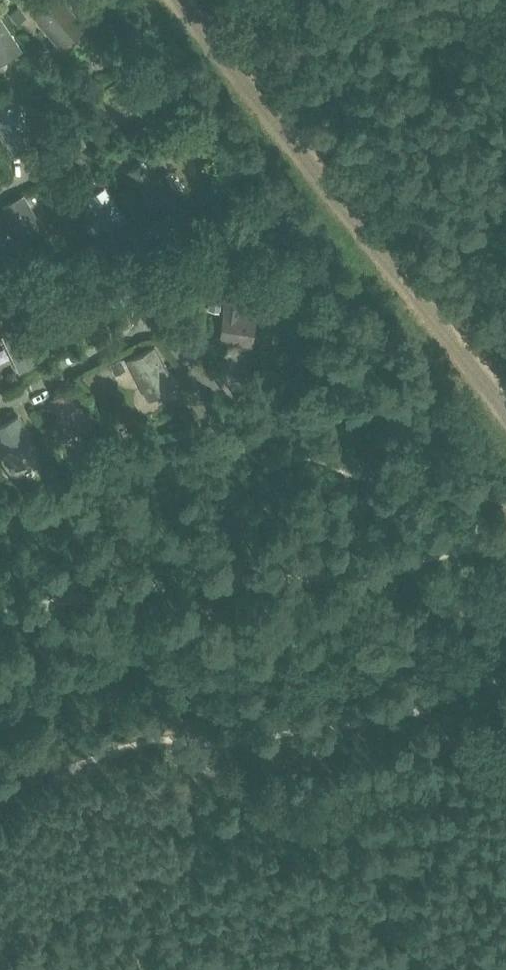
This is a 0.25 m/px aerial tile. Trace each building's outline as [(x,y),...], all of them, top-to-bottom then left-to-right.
[(33,12),(62,47),(87,27),(64,0),(48,0),(33,12)] [(0,15),(0,67),(24,51),(0,14),(0,15)] [(0,113),(0,125),(16,153),(41,138),(20,102),(0,113)] [(142,162),(129,170),(160,215),(186,196),(170,172),(156,182),(142,162)] [(106,186),(89,197),(112,231),(129,220),(106,186)] [(24,194),(4,206),(24,242),(45,230),(24,194)] [(142,274),(106,291),(115,309),(151,292),(142,274)] [(226,287),(218,341),(251,346),(255,315),(241,313),(244,289),(226,287)] [(22,328),(5,336),(21,372),(39,364),(22,328)] [(155,345),(128,359),(148,398),(176,384),(155,345)] [(72,387),(50,398),(68,434),(90,423),(72,387)] [(0,423),(0,444),(12,468),(39,455),(18,414),(0,423)]
